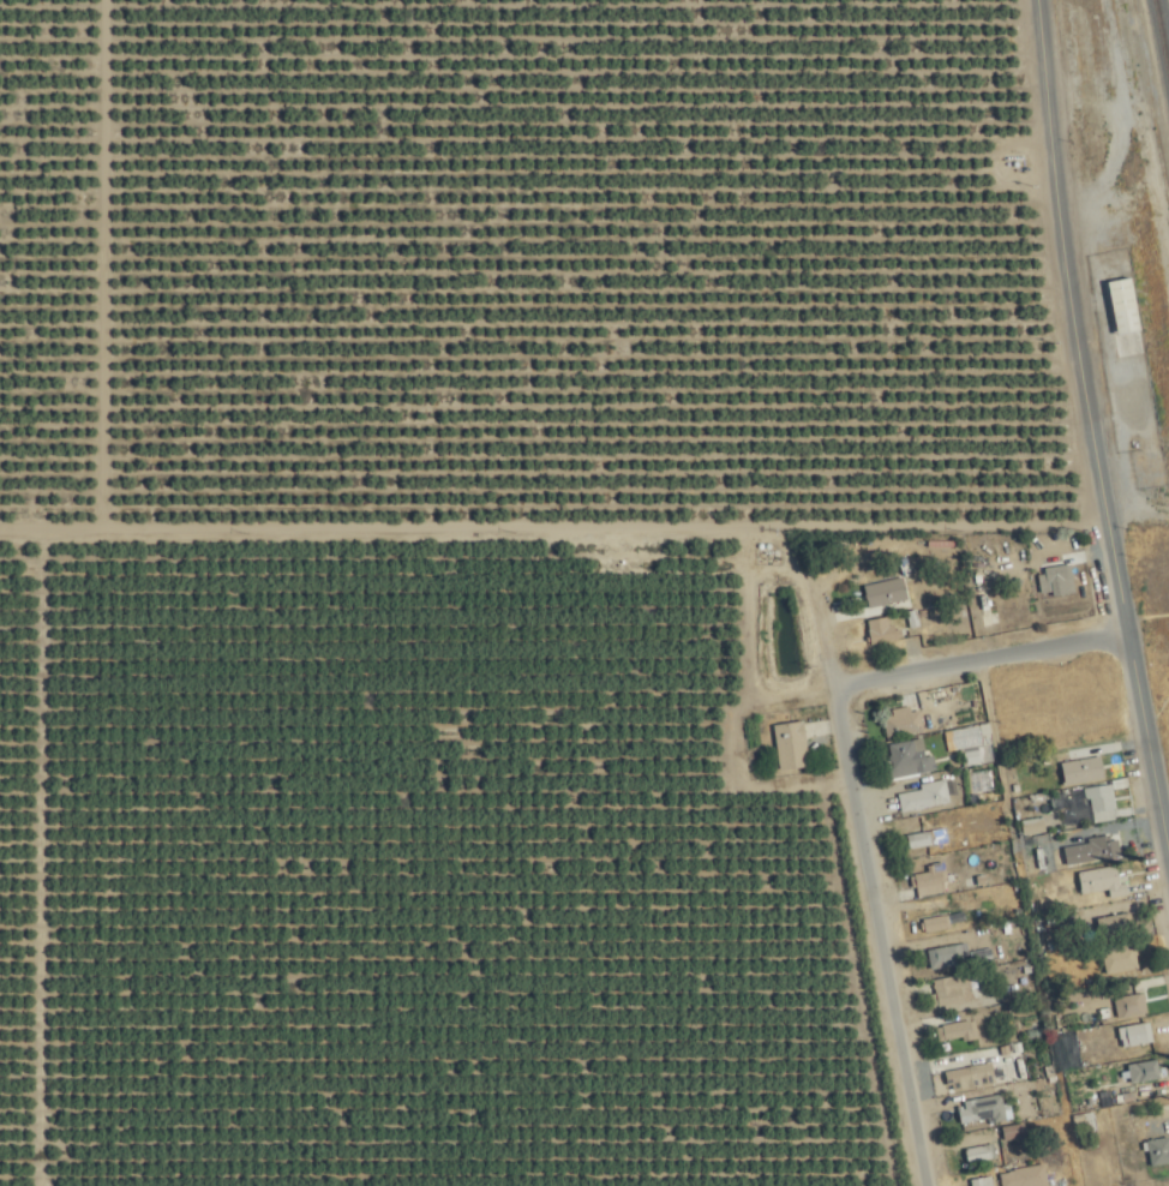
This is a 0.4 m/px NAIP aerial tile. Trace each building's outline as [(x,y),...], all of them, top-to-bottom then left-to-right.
[(1108,282),(1115,336),(1123,334),(1126,355),(1150,352),(1147,328),(1140,329),(1133,278),(1108,282)] [(1078,593),(1073,563),(1068,564),(1065,551),(1044,555),(1052,598),(1078,593)] [(870,608),(909,600),(905,578),(866,586),(870,608)] [(905,639),(902,628),(894,629),(891,616),(868,622),(874,646),(905,639)] [(925,734),(924,709),(895,710),(895,717),(887,717),(888,736),(925,734)] [(783,772),(813,768),(806,722),(776,726),(783,772)] [(935,760),(928,761),(925,750),(918,752),(916,741),(890,746),(897,779),(938,771),(935,760)] [(1106,780),(1102,757),(1060,764),(1064,787),(1106,780)] [(953,804),(949,784),(894,794),(898,814),(953,804)] [(1090,822),(1116,822),(1116,787),(1090,787),(1090,822)] [(941,844),(940,832),(908,835),(910,847),(941,844)] [(1091,837),(1091,860),(1121,860),(1121,837),(1091,837)] [(951,894),(946,864),(913,869),(918,899),(951,894)] [(1110,891),(1112,898),(1129,896),(1127,884),(1122,885),(1119,867),(1079,873),(1083,895),(1110,891)] [(1104,919),(1107,934),(1133,928),(1130,913),(1104,919)] [(927,936),(955,929),(952,914),(923,921),(927,936)] [(930,950),(934,970),(972,963),(969,944),(930,950)] [(1107,976),(1140,969),(1135,944),(1102,950),(1107,976)] [(977,1000),(972,976),(931,985),(936,1009),(977,1000)] [(1121,1019),(1150,1015),(1147,994),(1118,998),(1121,1019)] [(961,1022),(960,1015),(942,1017),(944,1044),(982,1041),(980,1020),(961,1022)] [(1124,1048),(1155,1043),(1152,1023),(1120,1028),(1124,1048)] [(1129,1066),(1133,1085),(1164,1079),(1160,1060),(1129,1066)] [(948,1072),(951,1092),(1012,1082),(1009,1062),(948,1072)] [(964,1126),(1015,1118),(1011,1095),(960,1103),(964,1126)] [(1026,1138),(1026,1127),(1008,1127),(1008,1138),(1026,1138)] [(1154,1169),(1168,1165),(1168,1138),(1147,1144),(1154,1169)] [(968,1149),(970,1164),(996,1160),(994,1145),(968,1149)] [(1049,1167),(1002,1169),(1003,1185),(1050,1185),(1049,1167)] [(994,1176),(973,1180),(974,1185),(996,1185),(994,1176)]
